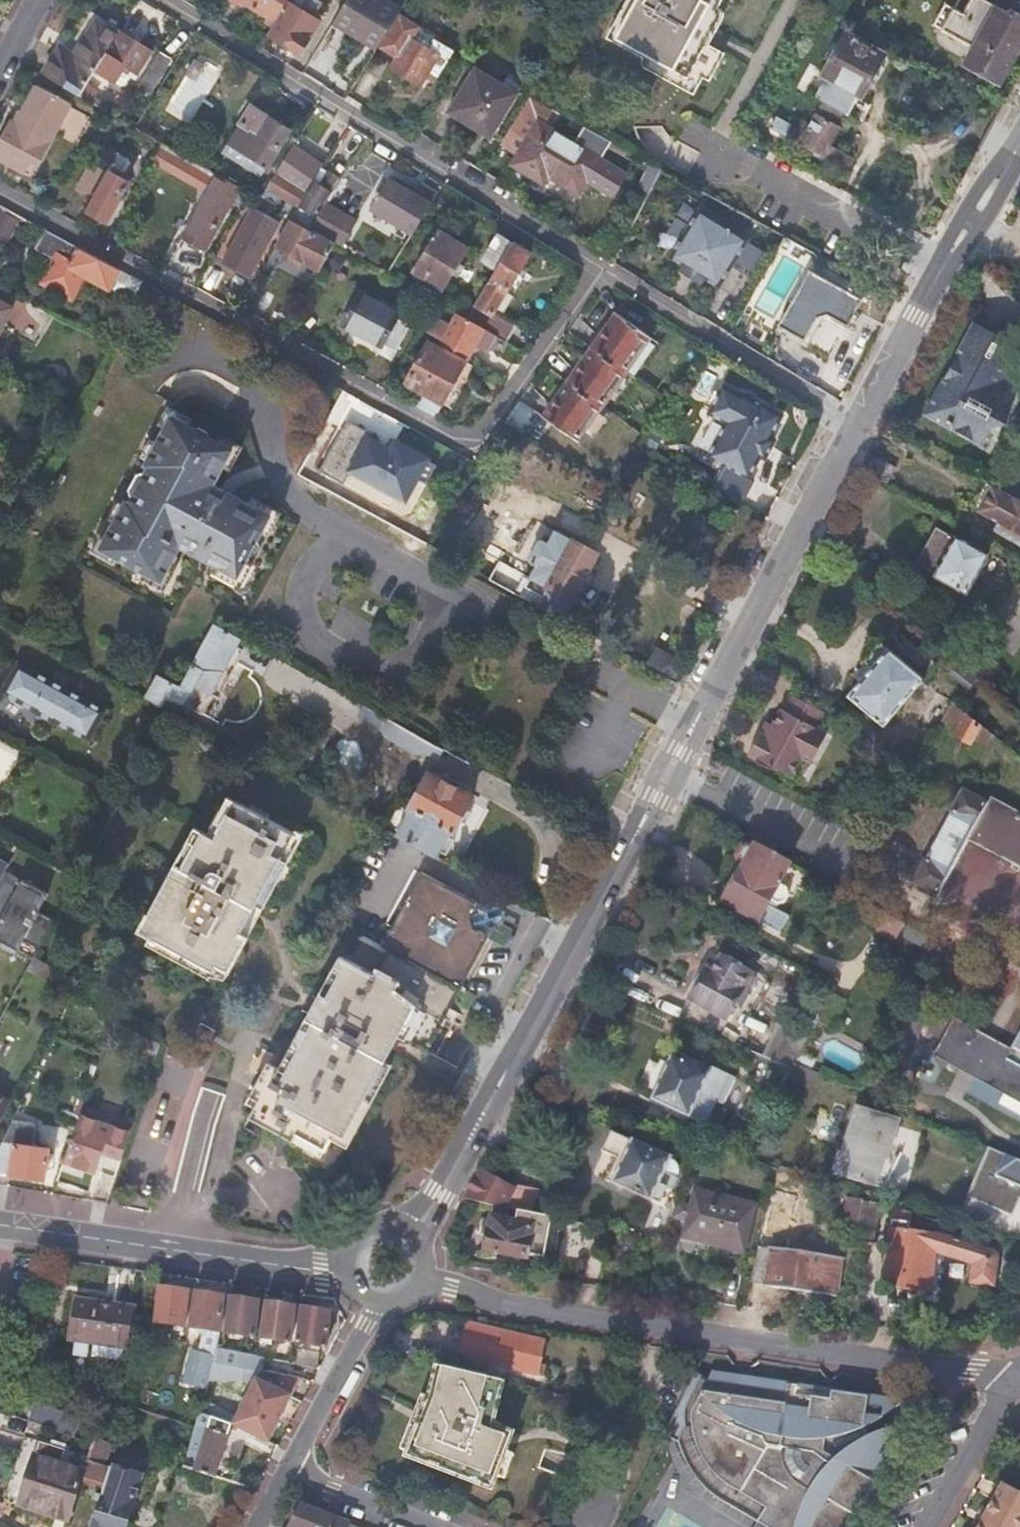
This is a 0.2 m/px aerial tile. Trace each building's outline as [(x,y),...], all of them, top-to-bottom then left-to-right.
[(254,5),(274,18),(286,0),(257,0),(254,5)] [(267,30),(300,50),(323,13),(304,3),(301,8),(289,0),(286,0),(274,18),(267,30)] [(612,36),(697,81),(717,44),(700,34),(715,6),(710,3),(712,0),(632,0),(612,36)] [(1012,8),(1010,10),(992,0),(948,0),(947,3),(940,0),(938,0),(927,20),(974,45),(965,60),(1000,78),(1019,43),(1019,12),(1012,8)] [(393,63),(421,81),(432,63),(440,69),(455,45),(443,37),(438,45),(413,31),(420,20),(403,9),(383,41),(399,52),(393,63)] [(320,48),(346,63),(373,19),(362,12),(358,19),(343,10),(320,48)] [(92,79),(119,32),(97,19),(78,53),(53,40),(36,69),(69,88),(83,96),(92,79)] [(413,31),(438,45),(443,37),(445,34),(421,19),(420,20),(413,31)] [(142,72),(154,49),(122,31),(100,71),(118,81),(128,64),(142,72)] [(861,91),(881,52),(844,33),(823,73),(826,75),(815,97),(847,114),(859,90),(861,91)] [(168,57),(157,50),(138,85),(149,91),(168,57)] [(489,135),(517,90),(474,64),(447,109),(489,135)] [(119,116),(132,94),(125,90),(116,104),(93,91),(97,82),(92,79),(83,96),(103,107),(119,116)] [(37,120),(50,97),(32,86),(30,89),(27,88),(16,107),(18,108),(0,143),(0,152),(26,166),(33,153),(41,157),(56,131),(37,120)] [(103,107),(83,96),(69,88),(65,97),(86,109),(77,126),(89,133),(103,107)] [(234,143),(270,163),(291,126),(251,104),(242,121),(246,122),(234,143)] [(770,127),(832,159),(837,150),(824,143),(832,129),(810,118),(803,131),(774,117),(770,127)] [(579,191),(611,140),(585,126),(577,141),(539,118),(513,162),(543,180),(548,172),(579,191)] [(247,190),(178,150),(164,142),(154,161),(166,168),(183,178),(206,190),(182,234),(204,247),(231,199),(239,204),(245,195),(247,190)] [(115,153),(106,169),(109,171),(88,208),(110,219),(130,182),(121,176),(128,161),(115,153)] [(294,202),(313,171),(287,156),(263,199),(271,204),(277,193),(294,202)] [(648,165),(637,187),(648,192),(659,170),(648,165)] [(336,190),(338,184),(335,183),(340,176),(326,168),(322,175),(316,173),(313,171),(294,202),(318,215),(326,201),(328,203),(336,190)] [(387,271),(400,249),(434,194),(436,191),(423,184),(420,185),(414,194),(387,177),(369,208),(397,224),(399,219),(404,222),(377,265),(387,271)] [(271,204),(263,199),(258,196),(247,190),(245,195),(254,200),(250,205),(274,219),(269,229),(274,232),(259,258),(265,262),(276,243),(292,216),(288,213),(271,204)] [(326,206),(314,228),(335,240),(339,243),(345,247),(359,224),(327,206),(326,206)] [(9,242),(21,218),(0,208),(0,237),(9,242)] [(692,213),(667,256),(682,265),(678,272),(698,283),(701,277),(716,285),(741,241),(692,213)] [(320,267),(335,240),(314,228),(313,228),(292,216),(276,243),(320,267)] [(274,232),(269,229),(248,218),(233,243),(259,258),(274,232)] [(55,233),(37,223),(28,239),(47,249),(55,233)] [(442,286),(466,247),(438,228),(415,267),(416,268),(411,275),(418,280),(422,274),(442,286)] [(55,233),(47,249),(57,255),(42,281),(73,297),(85,275),(110,287),(120,268),(115,266),(55,233)] [(494,268),(510,242),(496,234),(480,258),(494,268)] [(483,328),(505,340),(514,324),(493,311),(528,253),(510,242),(494,268),(465,317),(473,321),(483,328)] [(218,273),(204,265),(193,284),(207,292),(218,273)] [(808,267),(773,328),(805,346),(820,319),(826,318),(842,327),(860,297),(808,267)] [(110,287),(129,297),(139,278),(120,268),(110,287)] [(342,320),(394,348),(410,317),(379,300),(381,296),(371,290),(360,309),(352,305),(342,320)] [(11,305),(0,299),(0,326),(11,305)] [(441,342),(467,357),(483,328),(473,321),(465,317),(457,312),(441,342)] [(593,348),(627,372),(652,337),(618,313),(593,348)] [(1019,355),(1019,352),(989,335),(987,339),(969,330),(923,413),(981,446),(995,422),(1009,418),(1000,389),(1019,355)] [(420,406),(435,414),(464,361),(427,340),(404,381),(416,387),(409,400),(420,406)] [(604,405),(627,372),(593,348),(570,381),(604,405)] [(504,375),(511,364),(487,349),(480,361),(504,375)] [(708,485),(738,503),(751,479),(744,475),(756,454),(766,434),(778,412),(737,391),(739,388),(720,379),(705,407),(723,416),(704,452),(721,460),(708,485)] [(576,443),(604,405),(570,381),(542,419),(576,443)] [(183,551),(241,580),(273,516),(215,487),(232,451),(169,419),(144,470),(147,471),(130,508),(127,506),(102,556),(165,587),(183,551)] [(344,422),(320,473),(345,485),(349,477),(410,505),(433,458),(391,438),(388,443),(344,422)] [(766,434),(756,454),(763,457),(773,438),(766,434)] [(1000,490),(998,489),(991,485),(978,511),(1001,524),(999,528),(1017,538),(1019,534),(1019,502),(1000,490)] [(532,602),(560,617),(597,548),(557,525),(549,538),(540,533),(528,555),(537,560),(530,573),(543,581),(532,602)] [(936,574),(967,590),(987,550),(957,533),(954,536),(935,526),(918,561),(937,572),(936,574)] [(498,583),(507,568),(483,555),(475,571),(498,583)] [(498,583),(512,591),(523,571),(509,563),(507,568),(498,583)] [(879,637),(920,674),(921,675),(933,660),(891,623),(879,637)] [(160,673),(148,694),(160,700),(161,701),(165,695),(177,696),(204,712),(214,693),(218,695),(231,670),(227,667),(243,638),(221,627),(186,688),(160,673)] [(874,712),(882,719),(920,674),(879,637),(878,637),(861,656),(869,663),(846,690),(874,712)] [(675,676),(683,659),(659,646),(650,662),(675,676)] [(88,737),(105,705),(17,658),(0,689),(0,690),(31,706),(30,708),(54,721),(55,719),(88,737)] [(763,733),(756,730),(746,750),(789,771),(797,754),(807,760),(824,729),(814,723),(823,707),(791,690),(782,705),(779,703),(769,721),(763,733)] [(952,699),(942,719),(958,727),(955,734),(969,741),(973,734),(986,741),(992,732),(984,725),(952,699)] [(437,757),(444,747),(441,745),(363,703),(357,713),(437,757)] [(762,718),(756,730),(763,733),(769,721),(762,718)] [(419,844),(436,854),(449,828),(451,830),(472,792),(430,769),(396,832),(419,844)] [(935,894),(966,841),(1006,863),(1019,871),(1019,813),(992,797),(987,803),(963,790),(951,811),(952,812),(925,860),(924,860),(912,882),(935,894)] [(140,927),(215,969),(219,961),(232,968),(250,935),(243,931),(297,833),(239,800),(218,836),(205,830),(185,866),(177,862),(140,927)] [(22,845),(0,833),(0,852),(14,860),(22,845)] [(745,859),(725,898),(782,927),(790,913),(777,904),(780,900),(786,899),(788,896),(789,893),(787,886),(798,865),(754,842),(752,844),(746,841),(741,841),(736,850),(738,855),(745,859)] [(14,860),(0,852),(0,869),(7,873),(14,860)] [(388,947),(461,986),(488,936),(484,928),(479,926),(474,926),(470,916),(473,912),(475,912),(480,902),(421,870),(382,943),(388,947)] [(65,907),(71,895),(48,880),(42,891),(41,893),(65,907)] [(58,919),(65,907),(41,893),(34,905),(58,919)] [(484,928),(488,936),(495,923),(490,907),(480,902),(475,912),(473,912),(470,916),(474,926),(479,926),(484,928)] [(52,931),(58,919),(34,905),(27,918),(52,931)] [(903,922),(881,910),(871,928),(893,939),(897,932),(903,922)] [(45,943),(52,931),(27,918),(20,930),(45,943)] [(927,948),(933,938),(920,931),(903,922),(897,932),(927,948)] [(37,956),(39,953),(45,943),(20,930),(13,943),(37,956)] [(6,955),(30,969),(37,956),(13,943),(6,955)] [(426,1048),(461,986),(388,947),(374,971),(346,958),(285,1068),(268,1059),(251,1089),(260,1093),(249,1113),(293,1136),(296,1130),(323,1145),(334,1127),(344,1133),(399,1034),(426,1048)] [(689,989),(725,1008),(733,993),(739,996),(747,981),(741,978),(748,964),(717,948),(708,965),(702,963),(689,989)] [(24,981),(30,969),(6,955),(0,966),(0,968),(24,981)] [(16,995),(0,986),(0,1003),(9,1008),(12,1002),(16,995)] [(9,1008),(0,1003),(0,1020),(2,1021),(9,1008)] [(780,1020),(762,1053),(792,1066),(809,1035),(780,1020)] [(1007,1050),(963,1026),(958,1033),(948,1027),(933,1055),(952,1065),(953,1063),(958,1066),(961,1062),(974,1068),(971,1075),(1004,1093),(1006,1091),(1019,1099),(1019,1027),(1007,1050)] [(792,1066),(762,1053),(754,1068),(783,1083),(792,1066)] [(672,1057),(650,1098),(703,1124),(710,1109),(696,1101),(709,1076),(672,1057)] [(8,1101),(0,1096),(0,1117),(8,1101)] [(882,1142),(891,1117),(849,1105),(829,1169),(855,1177),(862,1158),(876,1162),(882,1142)] [(79,1114),(58,1180),(91,1190),(93,1185),(112,1191),(131,1131),(79,1114)] [(44,1178),(49,1149),(34,1147),(37,1128),(9,1125),(0,1145),(0,1170),(44,1178)] [(650,1197),(662,1202),(675,1175),(663,1169),(668,1158),(625,1138),(617,1156),(619,1157),(611,1175),(615,1178),(613,1182),(649,1200),(650,1197)] [(965,1196),(1012,1215),(1019,1195),(1019,1159),(985,1145),(965,1196)] [(511,1189),(481,1172),(466,1200),(502,1207),(511,1189)] [(744,1250),(755,1202),(694,1188),(682,1237),(744,1250)] [(864,1201),(860,1223),(877,1225),(881,1204),(864,1201)] [(907,1226),(913,1213),(894,1207),(889,1221),(907,1226)] [(520,1211),(518,1210),(515,1221),(533,1225),(526,1257),(543,1259),(552,1217),(520,1211)] [(533,1225),(515,1221),(492,1217),(485,1253),(525,1260),(526,1257),(533,1225)] [(999,1256),(996,1254),(938,1233),(892,1226),(884,1282),(931,1289),(937,1251),(975,1268),(967,1288),(987,1296),(1000,1267),(1000,1260),(999,1256)] [(758,1246),(749,1282),(764,1283),(764,1286),(837,1296),(843,1257),(772,1246),(772,1248),(758,1246)] [(189,1289),(158,1285),(153,1319),(183,1324),(189,1289)] [(221,1295),(193,1290),(187,1325),(216,1329),(221,1295)] [(258,1301),(227,1296),(222,1330),(253,1334),(258,1301)] [(295,1306),(262,1301),(257,1335),(290,1341),(295,1306)] [(72,1340),(126,1348),(132,1310),(77,1302),(72,1340)] [(331,1312),(302,1307),(297,1341),(325,1346),(331,1312)] [(531,1373),(538,1342),(465,1325),(456,1357),(531,1373)] [(27,1337),(29,1334),(26,1333),(19,1357),(27,1337)] [(218,1348),(215,1348),(212,1360),(238,1365),(240,1352),(218,1348)] [(266,1439),(299,1377),(260,1369),(233,1420),(266,1439)] [(499,1383),(440,1370),(433,1405),(429,1415),(435,1417),(429,1435),(481,1454),(490,1427),(499,1383)] [(694,1372),(669,1421),(661,1437),(679,1439),(683,1454),(688,1466),(697,1480),(710,1493),(721,1503),(735,1511),(749,1519),(760,1524),(761,1524),(770,1526),(852,1526),(906,1437),(891,1428),(885,1430),(870,1436),(867,1428),(875,1424),(884,1419),(887,1399),(833,1391),(757,1380),(748,1399),(709,1380),(694,1372)] [(712,1373),(709,1380),(748,1399),(757,1380),(712,1373)] [(904,1401),(887,1399),(884,1419),(885,1418),(902,1404),(904,1401)] [(36,1401),(33,1409),(79,1425),(82,1415),(36,1401)] [(79,1425),(33,1409),(29,1419),(76,1434),(79,1425)] [(199,1409),(182,1464),(214,1475),(226,1435),(216,1432),(222,1416),(199,1409)] [(435,1417),(429,1415),(412,1461),(419,1464),(429,1435),(435,1417)] [(891,1428),(906,1437),(914,1423),(899,1425),(891,1428)] [(518,1438),(490,1427),(481,1454),(508,1464),(518,1438)] [(429,1435),(419,1464),(498,1493),(508,1464),(481,1454),(429,1435)] [(90,1460),(104,1464),(109,1443),(96,1438),(95,1440),(90,1460)] [(67,1521),(81,1477),(83,1470),(32,1454),(15,1504),(67,1521)] [(81,1477),(105,1484),(110,1466),(104,1464),(90,1460),(86,1458),(83,1470),(81,1477)] [(91,1526),(125,1526),(140,1476),(114,1467),(110,1466),(105,1484),(91,1526)] [(1002,1488),(981,1526),(1019,1526),(1019,1498),(1002,1488)] [(347,1526),(299,1509),(290,1526),(347,1526)]
